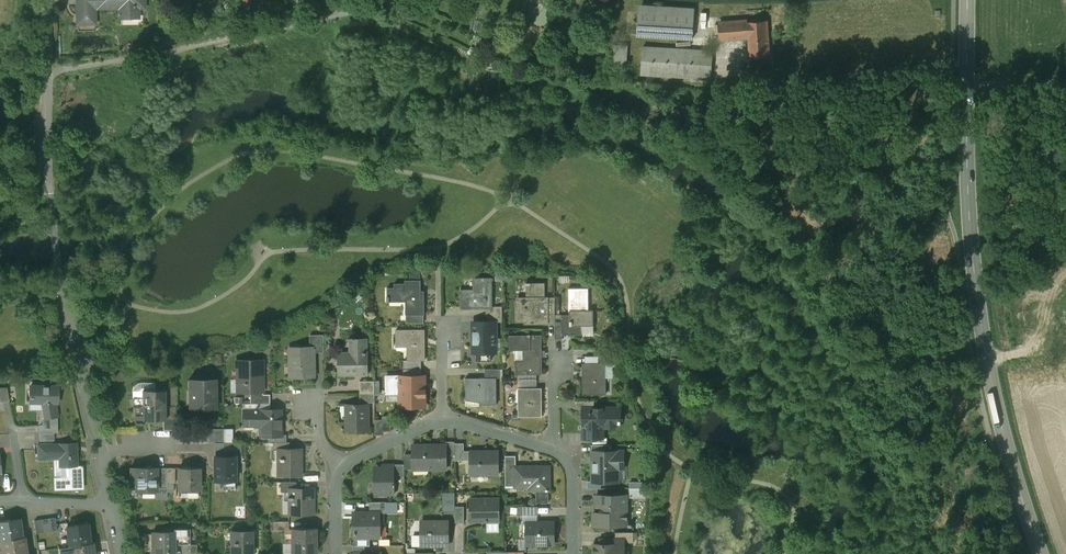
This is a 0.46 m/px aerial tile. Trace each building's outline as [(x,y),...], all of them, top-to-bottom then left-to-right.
[(93,4),(77,5),(78,23),(95,23),(95,7),(109,7),(109,6),(120,6),(120,17),(134,17),(134,7),(145,6),(144,0),(93,0),(93,4)] [(694,16),(639,12),(637,35),(693,38),(694,16)] [(748,20),(719,22),(720,39),(749,37),(749,33),(768,32),(767,21),(748,22),(748,20)] [(768,32),(749,33),(749,37),(750,56),(770,54),(768,32)] [(626,45),(615,44),(613,62),(625,63),(626,45)] [(713,51),(643,46),(642,73),(712,78),(713,51)] [(744,92),(728,94),(729,101),(744,100),(744,92)] [(491,279),(476,280),(476,292),(461,292),(461,309),(487,310),(491,310),(492,308),(491,279)] [(421,280),(406,280),(406,283),(394,283),(394,287),(387,287),(387,302),(390,302),(390,298),(407,298),(407,302),(406,302),(406,315),(423,315),(424,315),(424,294),(421,294),(421,280)] [(530,283),(530,282),(526,282),(526,298),(518,298),(518,321),(536,321),(536,323),(547,323),(548,323),(547,307),(549,307),(549,297),(544,297),(544,283),(530,283)] [(589,288),(568,288),(568,310),(569,310),(569,314),(561,314),(561,319),(561,335),(562,335),(581,335),(581,326),(593,326),(593,310),(588,310),(589,288)] [(503,314),(487,315),(487,323),(497,323),(503,323),(503,314)] [(423,315),(406,315),(406,323),(423,323),(423,315)] [(487,323),(473,323),(473,354),(497,354),(497,323),(487,323)] [(425,329),(396,330),(397,344),(408,344),(408,360),(422,360),(425,360),(425,329)] [(324,335),(310,335),(311,347),(314,347),(314,353),(324,353),(324,335)] [(541,336),(509,337),(510,349),(522,349),(523,361),(515,362),(516,374),(518,374),(536,374),(541,374),(541,336)] [(353,341),(354,352),(339,353),(340,376),(357,376),(357,373),(368,373),(368,339),(349,339),(350,341),(353,341)] [(314,353),(314,347),(311,347),(288,347),(289,377),(314,377),(314,357),(314,353)] [(616,356),(599,356),(599,364),(606,364),(606,363),(606,364),(616,364),(616,356)] [(262,359),(235,360),(235,370),(239,371),(239,391),(236,391),(236,393),(250,393),(263,393),(262,359)] [(422,360),(408,360),(404,360),(404,369),(422,369),(422,360)] [(599,364),(583,364),(583,394),(606,394),(606,364),(599,364)] [(501,369),(487,369),(487,379),(495,379),(498,379),(501,379),(501,369)] [(404,376),(387,376),(387,390),(402,390),(402,407),(426,406),(426,389),(423,389),(423,383),(425,383),(425,376),(422,376),(404,376)] [(217,379),(189,379),(189,380),(190,380),(190,389),(193,389),(194,406),(189,406),(189,407),(217,407),(217,406),(216,406),(216,380),(217,380),(217,379)] [(487,379),(466,380),(467,399),(480,399),(481,407),(498,406),(498,379),(495,379),(487,379)] [(375,381),(361,381),(361,394),(375,394),(375,381)] [(139,382),(137,383),(135,384),(134,386),(133,388),(133,390),(133,397),(143,397),(143,390),(144,390),(144,391),(154,391),(154,390),(155,390),(155,382),(141,382),(139,382)] [(58,403),(58,385),(45,385),(45,386),(31,386),(31,399),(36,399),(36,403),(44,403),(48,418),(46,425),(54,425),(54,433),(58,432),(57,416),(58,416),(56,403),(58,403)] [(7,388),(0,388),(0,394),(1,402),(9,401),(7,388)] [(543,389),(520,389),(520,418),(543,418),(543,389)] [(154,390),(154,391),(144,391),(144,390),(143,390),(143,397),(143,405),(143,419),(164,419),(166,419),(165,406),(165,390),(155,390),(154,390)] [(263,395),(263,393),(250,393),(250,403),(269,403),(270,395),(263,395)] [(375,394),(361,394),(361,403),(375,403),(375,394)] [(594,401),(574,401),(574,409),(583,409),(583,408),(594,408),(594,401)] [(369,404),(347,404),(347,431),(369,431),(369,404)] [(143,405),(135,405),(135,426),(143,426),(143,419),(143,405)] [(177,406),(165,406),(166,419),(177,419),(177,406)] [(594,408),(583,408),(583,409),(584,439),(603,438),(603,421),(619,421),(619,425),(622,425),(622,419),(620,419),(620,407),(594,408)] [(281,409),(261,409),(261,411),(244,411),(244,425),(245,425),(245,423),(261,422),(261,435),(264,435),(281,435),(281,434),(281,409)] [(377,416),(378,431),(394,430),(393,416),(377,416)] [(177,419),(166,419),(164,419),(164,429),(177,429),(177,419)] [(224,428),(208,429),(209,442),(224,442),(224,428)] [(224,442),(224,451),(241,451),(241,443),(224,442)] [(455,442),(447,442),(447,445),(447,456),(455,456),(455,443),(455,442)] [(499,451),(463,451),(463,443),(455,443),(455,456),(455,461),(470,460),(471,475),(500,474),(499,451)] [(77,444),(59,444),(59,446),(51,446),(51,445),(39,445),(39,459),(59,459),(59,467),(68,467),(68,478),(54,478),(54,489),(82,489),(81,470),(78,470),(77,444)] [(609,444),(593,444),(593,453),(597,453),(609,453),(609,452),(609,444)] [(437,447),(413,447),(413,455),(414,469),(429,469),(429,471),(447,471),(447,456),(447,445),(437,445),(437,447)] [(290,449),(278,449),(280,449),(280,458),(278,458),(278,475),(302,475),(302,448),(290,449)] [(609,453),(597,453),(597,464),(593,464),(593,481),(615,481),(615,465),(624,465),(624,452),(609,452),(609,453)] [(235,475),(235,455),(215,456),(215,480),(227,480),(227,476),(235,475)] [(413,455),(405,455),(405,464),(405,470),(414,470),(414,469),(413,455)] [(516,455),(505,455),(506,478),(515,478),(515,466),(516,466),(516,455)] [(388,467),(379,467),(374,474),(374,487),(380,494),(395,494),(395,485),(396,485),(396,483),(395,483),(395,478),(395,464),(388,464),(388,467)] [(405,464),(395,464),(395,478),(405,478),(405,470),(405,464)] [(516,466),(515,466),(515,478),(515,486),(529,486),(530,489),(538,489),(538,502),(550,502),(549,489),(550,489),(550,466),(516,466)] [(157,467),(136,467),(136,468),(131,468),(131,482),(136,481),(136,490),(157,490),(157,487),(157,467)] [(167,467),(157,467),(157,487),(167,487),(167,483),(167,467)] [(175,467),(167,467),(167,483),(175,483),(175,467)] [(200,467),(179,467),(179,489),(200,489),(200,467)] [(296,481),(281,481),(281,492),(288,492),(288,488),(296,488),(296,481)] [(296,488),(288,488),(288,492),(288,514),(312,514),(312,490),(299,490),(299,488),(296,488)] [(646,488),(630,488),(630,497),(646,497),(646,488)] [(455,492),(443,492),(443,511),(455,511),(455,492)] [(627,495),(597,495),(597,507),(603,507),(603,513),(594,513),(594,526),(614,526),(624,526),(624,522),(624,507),(627,507),(627,495)] [(499,498),(470,498),(471,519),(485,519),(485,520),(499,520),(499,498)] [(387,502),(371,502),(371,511),(387,511),(387,502)] [(233,509),(240,520),(248,514),(242,504),(233,509)] [(538,506),(523,506),(523,515),(538,515),(538,522),(538,506)] [(464,507),(456,507),(456,523),(464,523),(464,507)] [(381,513),(355,513),(355,534),(371,534),(371,536),(381,536),(381,513)] [(55,517),(48,518),(50,531),(57,530),(55,517)] [(0,521),(0,541),(4,540),(23,538),(20,518),(0,521)] [(48,518),(42,519),(44,532),(50,531),(48,518)] [(42,519),(35,520),(37,533),(44,532),(42,519)] [(289,521),(274,521),(274,529),(289,529),(289,521)] [(449,521),(421,521),(422,545),(449,545),(449,521)] [(88,522),(67,526),(69,538),(71,538),(72,546),(91,543),(88,522)] [(538,522),(526,522),(526,545),(555,544),(555,522),(538,522)] [(183,527),(173,527),(173,530),(175,530),(175,539),(183,539),(183,527)] [(315,528),(292,528),(292,552),(292,553),(300,553),(316,553),(316,542),(315,542),(315,529),(316,529),(315,528)] [(153,530),(154,553),(174,553),(175,539),(175,530),(173,530),(153,530)] [(232,531),(232,532),(233,532),(233,541),(232,541),(232,553),(252,553),(252,531),(232,531)] [(633,532),(616,532),(616,540),(624,540),(624,543),(633,542),(633,532)] [(4,540),(6,550),(6,551),(8,551),(9,553),(28,553),(25,537),(23,538),(4,540)] [(601,541),(601,543),(594,543),(594,553),(624,553),(624,543),(624,540),(616,540),(601,541)] [(59,548),(60,553),(95,553),(93,543),(91,543),(72,546),(59,548)]
